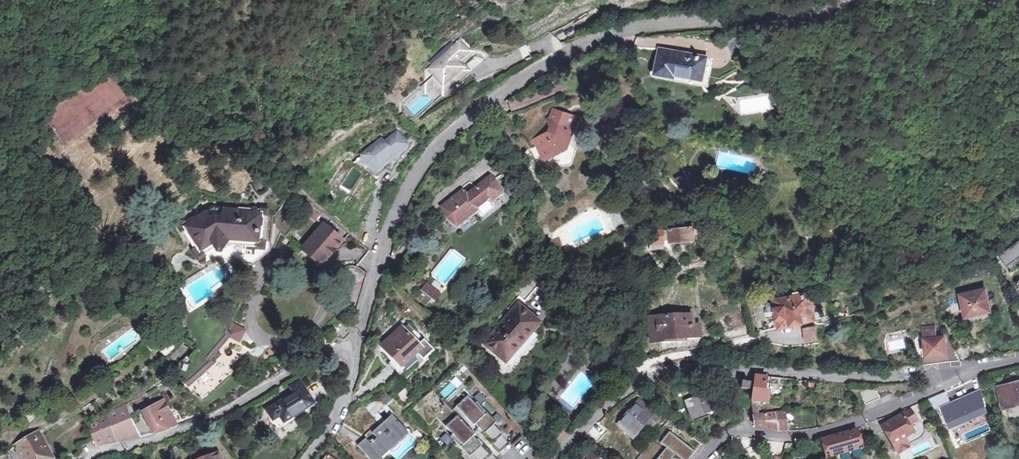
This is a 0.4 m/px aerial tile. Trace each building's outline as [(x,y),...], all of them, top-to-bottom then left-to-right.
[(454,60),(466,49),(460,43),(429,70),(435,76),(429,81),(434,86),(443,97),(451,89),(447,84),(463,70),(454,60)] [(667,75),(674,76),(675,74),(703,78),(707,56),(660,47),(655,73),(667,75)] [(475,60),(466,49),(454,60),(463,70),(447,84),(451,89),(470,73),(465,68),(475,60)] [(434,86),(429,81),(421,88),(426,94),(434,86)] [(536,152),(543,166),(556,159),(557,155),(568,150),(575,125),(561,120),(551,125),(554,130),(536,140),(532,132),(520,138),(529,156),(536,152)] [(381,163),(403,144),(394,133),(382,143),(379,139),(360,155),(366,163),(374,168),(381,163)] [(403,144),(381,163),(385,167),(388,169),(391,162),(405,146),(403,144)] [(699,188),(698,185),(700,184),(697,178),(694,180),(692,174),(688,176),(696,190),(699,188)] [(269,180),(265,175),(252,184),(256,189),(269,180)] [(485,198),(490,202),(502,193),(495,178),(490,175),(475,187),(476,188),(468,194),(462,191),(441,207),(446,218),(449,216),(458,223),(476,208),(475,206),(485,198)] [(475,206),(476,208),(482,215),(493,206),(490,202),(485,198),(475,206)] [(320,215),(319,214),(309,205),(305,211),(315,220),(320,215)] [(200,254),(214,246),(219,253),(227,242),(260,246),(263,214),(220,210),(213,209),(184,227),(194,244),(200,254)] [(847,223),(845,215),(838,216),(839,224),(847,223)] [(328,258),(336,249),(342,240),(324,224),(302,249),(321,265),(328,258)] [(670,229),(670,231),(670,239),(671,241),(694,239),(693,228),(670,229)] [(670,239),(670,231),(657,232),(658,240),(670,239)] [(1007,267),(1018,259),(1018,244),(1000,255),(1007,267)] [(426,293),(431,287),(426,283),(417,295),(426,306),(433,297),(426,293)] [(426,293),(433,297),(436,299),(440,294),(431,287),(426,293)] [(990,311),(984,289),(959,295),(965,317),(990,311)] [(815,320),(814,312),(811,293),(800,295),(800,293),(798,292),(793,293),(792,295),(792,297),(775,301),(776,308),(779,320),(780,328),(814,320),(815,320)] [(540,324),(518,305),(483,343),(506,362),(540,324)] [(675,341),(675,339),(700,337),(698,325),(692,325),(691,314),(650,318),(652,343),(675,341)] [(205,334),(201,331),(196,337),(202,342),(197,348),(173,370),(186,385),(211,362),(210,361),(217,354),(214,351),(227,336),(225,335),(209,321),(205,326),(209,329),(205,334)] [(239,344),(247,330),(235,324),(228,338),(239,344)] [(351,335),(348,326),(340,324),(333,330),(336,340),(343,341),(351,335)] [(205,326),(201,331),(205,334),(209,329),(205,326)] [(390,360),(388,362),(399,375),(417,359),(414,355),(422,348),(403,326),(382,345),(393,358),(390,360)] [(806,341),(817,340),(815,332),(815,327),(804,329),(805,334),(806,341)] [(922,331),(925,357),(946,355),(944,338),(937,339),(936,330),(922,331)] [(747,360),(757,360),(757,347),(747,347),(747,360)] [(971,359),(969,348),(955,350),(959,360),(971,359)] [(752,404),(753,416),(754,425),(762,427),(766,428),(771,428),(779,430),(788,430),(784,411),(779,412),(763,414),(760,402),(771,403),(772,395),(772,390),(769,390),(770,376),(756,375),(755,383),(753,392),(752,404)] [(750,382),(742,380),(741,387),(749,388),(750,382)] [(273,420),(279,416),(284,423),(305,409),(313,403),(300,382),(291,388),(295,395),(285,400),(284,399),(267,410),(272,419),(273,420)] [(998,387),(1003,405),(1018,401),(1018,382),(998,387)] [(951,429),(968,422),(970,426),(981,421),(979,417),(988,414),(979,391),(978,392),(979,395),(945,408),(943,406),(941,406),(951,429)] [(708,394),(688,401),(693,416),(714,408),(708,394)] [(146,401),(143,396),(131,402),(134,407),(146,401)] [(513,444),(467,397),(454,410),(497,456),(513,444)] [(178,427),(164,401),(143,412),(154,434),(175,428),(178,427)] [(618,424),(630,434),(633,430),(636,432),(645,422),(652,427),(659,418),(639,401),(618,424)] [(95,409),(90,403),(81,410),(85,416),(95,409)] [(94,443),(95,447),(104,443),(116,443),(120,442),(140,438),(124,405),(106,414),(87,423),(88,426),(74,431),(80,447),(94,443)] [(897,454),(920,442),(925,436),(913,410),(882,426),(878,419),(868,423),(875,435),(884,430),(897,454)] [(393,415),(372,434),(377,439),(370,445),(365,439),(357,446),(368,458),(376,458),(387,449),(407,432),(393,415)] [(457,419),(446,429),(472,458),(496,458),(457,419)] [(668,428),(644,458),(692,458),(696,453),(668,428)] [(821,440),(826,458),(844,458),(867,453),(861,429),(821,440)] [(39,432),(15,446),(16,447),(8,451),(12,458),(53,458),(39,432)] [(685,436),(682,440),(694,449),(697,445),(685,436)] [(520,453),(529,445),(523,438),(514,446),(520,453)]
